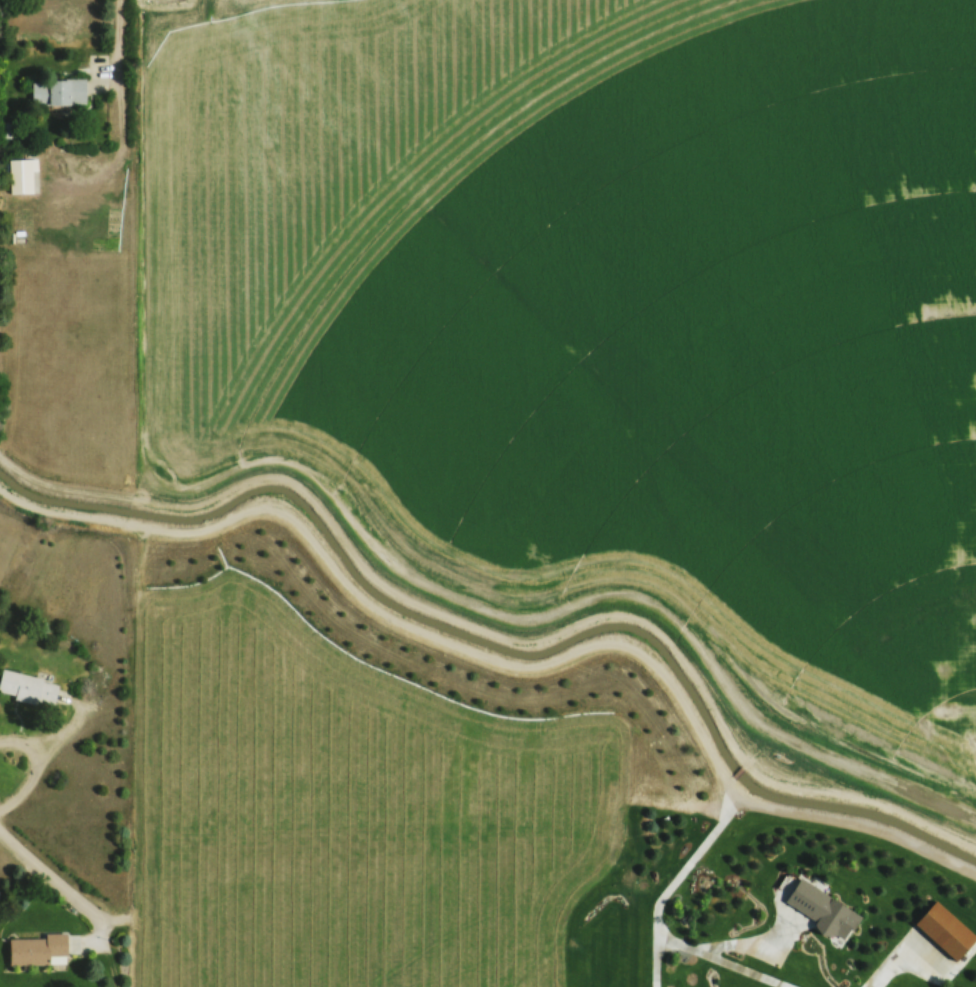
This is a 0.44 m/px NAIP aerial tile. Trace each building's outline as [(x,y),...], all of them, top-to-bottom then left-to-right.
[(84,105),(84,79),(30,79),(30,104),(84,105)] [(8,159),(8,193),(33,193),(33,172),(36,172),(36,159),(8,159)] [(0,669),(0,671),(0,695),(52,707),(57,683),(0,669)] [(782,903),(840,943),(858,917),(799,877),(782,903)] [(954,961),(975,939),(935,900),(913,922),(954,961)] [(6,938),(6,964),(64,965),(64,934),(42,933),(42,938),(6,938)]
